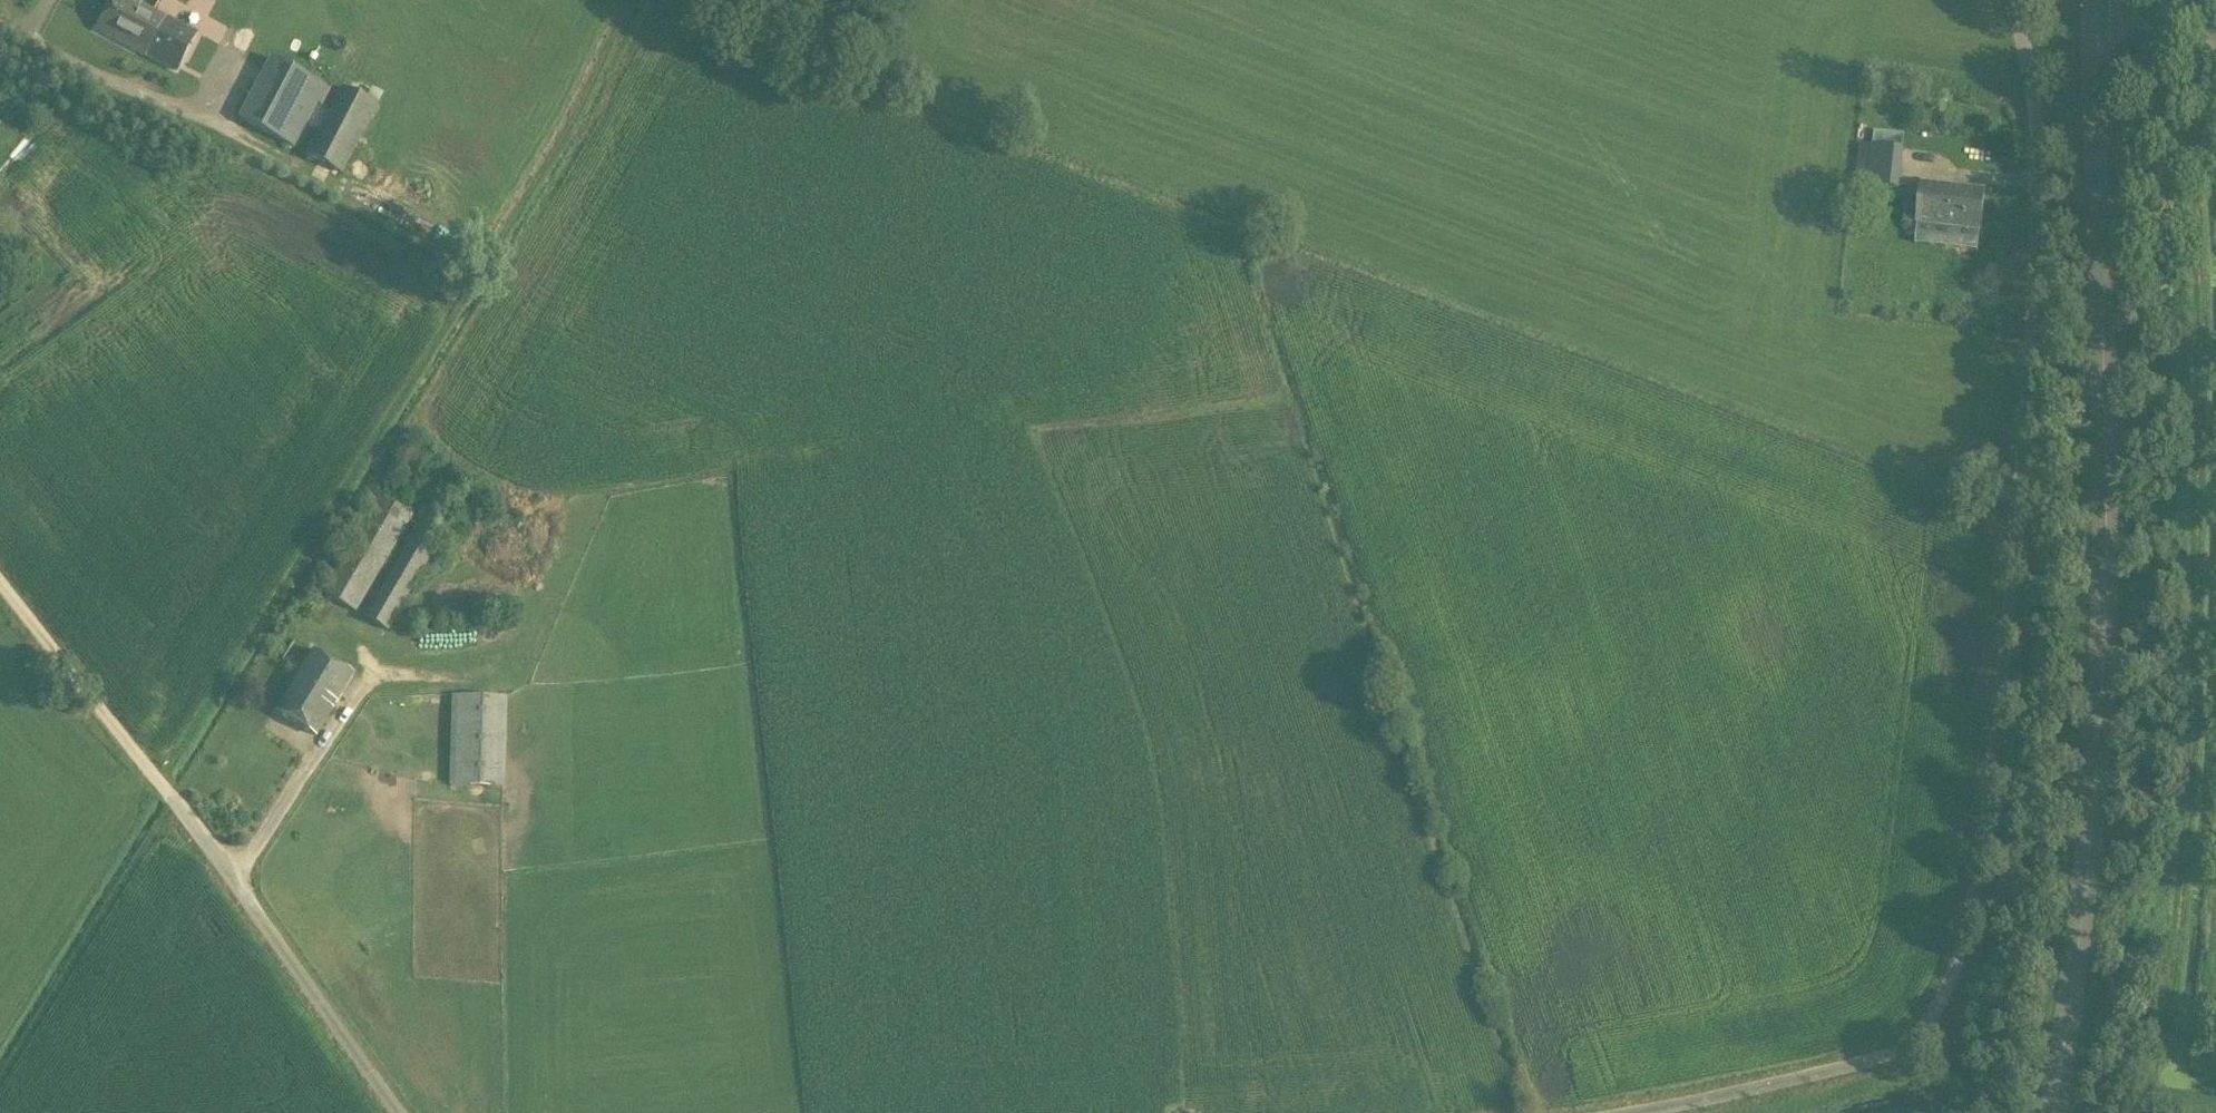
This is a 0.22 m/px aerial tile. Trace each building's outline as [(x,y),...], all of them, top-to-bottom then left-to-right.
[(97,31),(176,72),(196,34),(131,0),(114,0),(97,31)] [(274,63),(244,124),(297,151),(328,89),(274,63)] [(346,175),(380,107),(347,90),(313,159),(346,175)] [(1898,190),(1903,147),(1859,142),(1854,185),(1898,190)] [(1906,194),(1903,222),(1981,231),(1986,191),(1922,183),(1920,196),(1906,194)] [(356,613),(413,517),(378,497),(322,593),(356,613)] [(449,527),(425,513),(365,618),(388,631),(449,527)] [(317,736),(353,676),(313,651),(277,712),(317,736)] [(508,697),(452,696),(449,787),(505,789),(508,697)]
